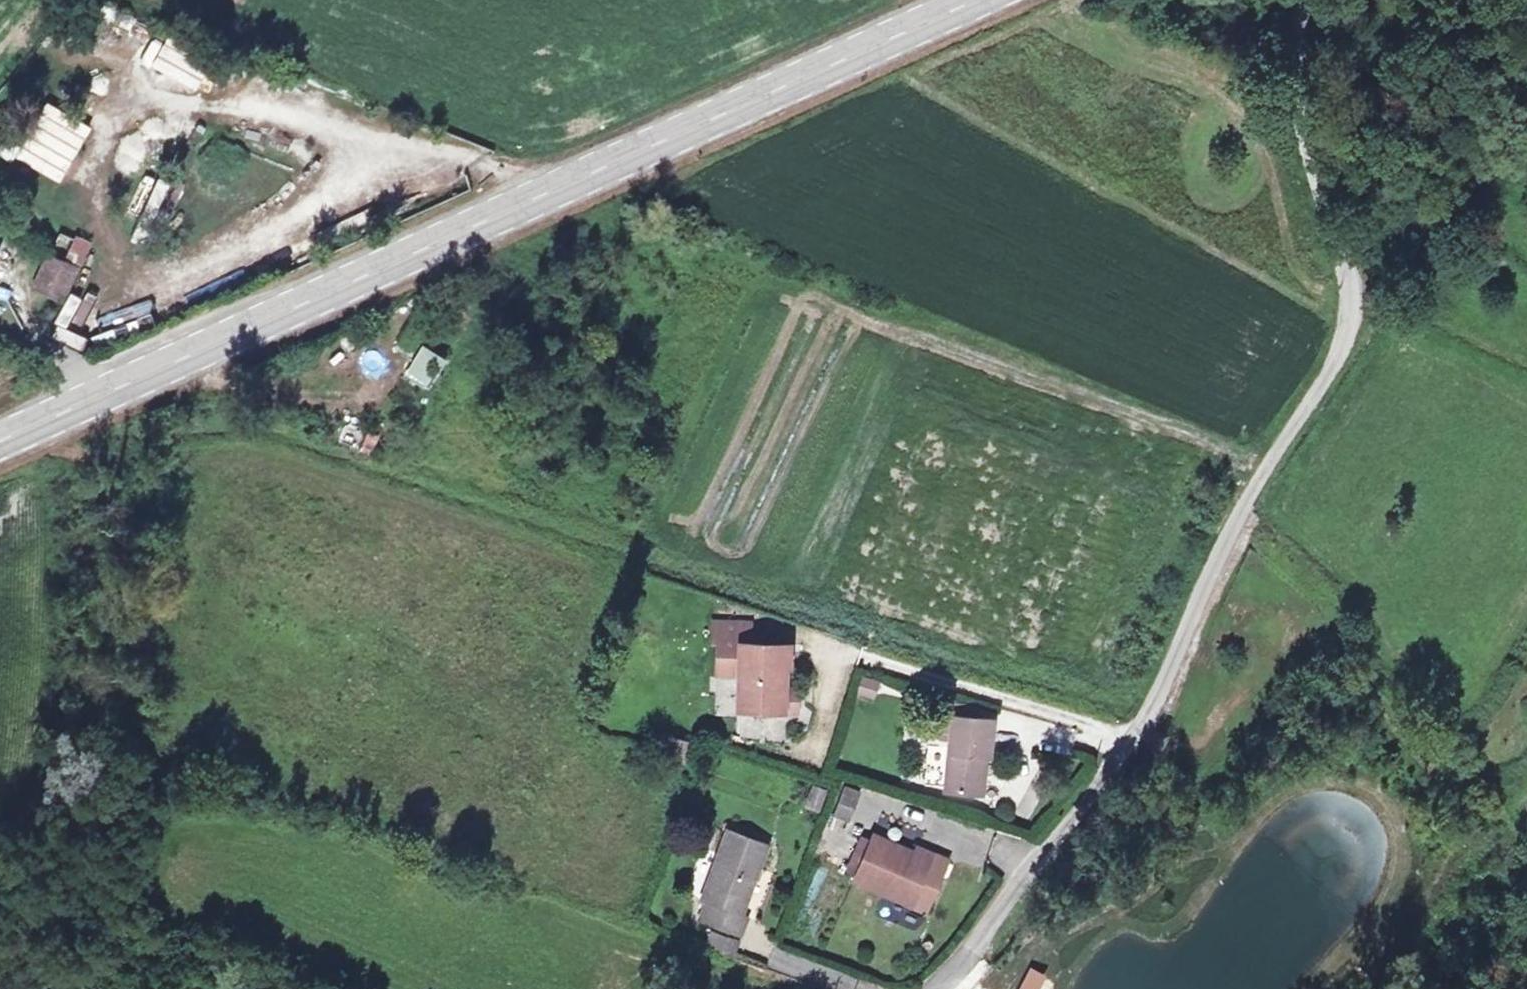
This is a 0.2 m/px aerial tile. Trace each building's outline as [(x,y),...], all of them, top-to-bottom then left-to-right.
[(160,45),(151,70),(198,88),(208,64),(160,45)] [(154,84),(146,79),(139,91),(147,96),(154,84)] [(42,108),(25,139),(40,148),(58,117),(42,108)] [(12,159),(28,130),(0,114),(0,152),(12,159)] [(26,172),(40,148),(25,139),(10,163),(26,172)] [(133,237),(159,246),(178,186),(152,178),(133,237)] [(56,300),(83,235),(70,230),(58,258),(41,251),(26,289),(56,300)] [(55,327),(51,341),(83,350),(87,335),(55,327)] [(368,429),(359,449),(371,454),(380,434),(368,429)] [(737,640),(745,640),(746,620),(710,620),(710,641),(737,640)] [(742,703),(778,704),(779,683),(780,662),(784,662),(785,641),(745,640),(737,640),(736,704),(742,703)] [(958,742),(960,718),(950,718),(947,741),(958,742)] [(993,721),(960,718),(958,742),(952,791),(989,794),(993,757),(988,756),(993,721)] [(802,804),(814,808),(821,789),(808,784),(802,804)] [(851,821),(859,790),(840,785),(832,816),(851,821)] [(874,832),(872,837),(854,879),(883,892),(885,885),(911,897),(908,905),(925,912),(945,865),(949,857),(918,844),(914,853),(887,841),(889,839),(874,832)] [(740,912),(761,848),(719,834),(696,903),(704,905),(698,924),(740,938),(747,914),(740,912)] [(885,885),(883,892),(882,894),(908,905),(911,897),(885,885)]
